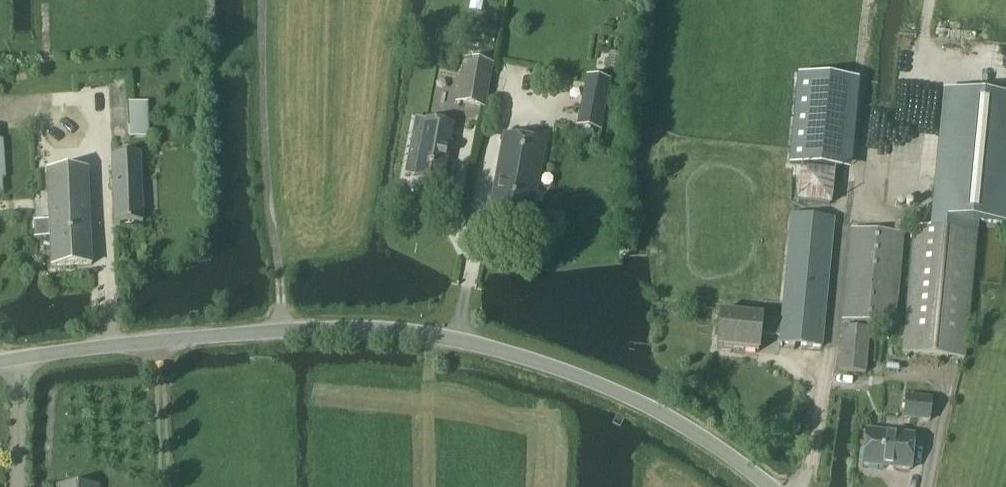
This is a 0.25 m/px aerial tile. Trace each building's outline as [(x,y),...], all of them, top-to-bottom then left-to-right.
[(467,52),(466,57),(491,62),(492,57),(497,29),(472,24),(467,52)] [(484,108),(492,66),(466,61),(458,103),(484,108)] [(848,170),(856,79),(795,74),(787,165),(848,170)] [(601,132),(608,83),(592,81),(591,88),(585,87),(582,108),(579,107),(576,128),(601,132)] [(934,231),(914,229),(902,355),(964,361),(978,223),(1005,226),(1005,100),(947,95),(934,231)] [(148,127),(147,104),(127,105),(128,128),(148,127)] [(427,122),(427,123),(417,121),(406,175),(417,177),(416,181),(442,186),(453,127),(427,122)] [(530,223),(545,144),(505,137),(491,216),(530,223)] [(111,157),(114,225),(142,224),(139,156),(111,157)] [(50,266),(90,265),(87,171),(46,172),(47,224),(34,224),(35,239),(49,239),(50,266)] [(821,349),(833,221),(791,217),(782,323),(762,321),(762,319),(720,315),(717,349),(759,354),(760,337),(780,339),(779,345),(821,349)] [(893,328),(902,236),(852,231),(844,323),(893,328)] [(865,375),(869,332),(843,329),(839,373),(865,375)] [(929,423),(932,401),(906,398),(903,420),(929,423)] [(910,472),(914,438),(866,433),(863,467),(910,472)]
